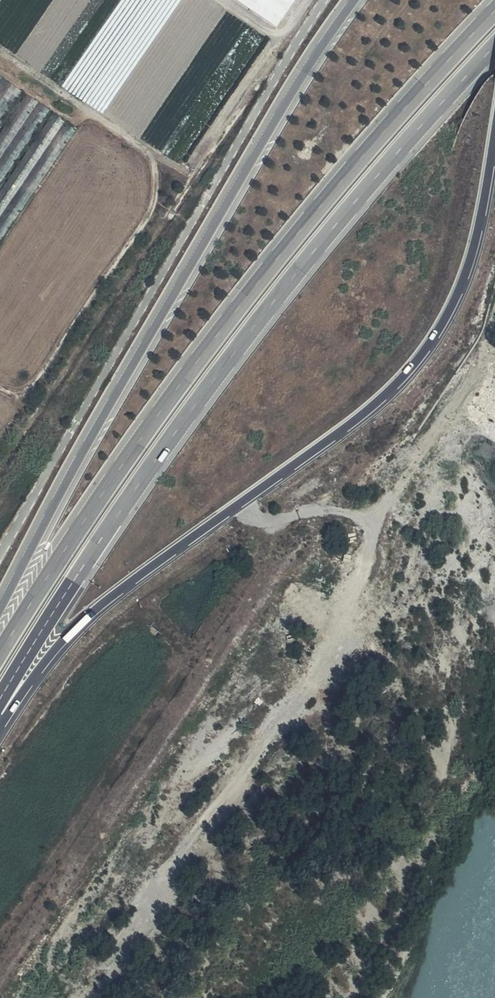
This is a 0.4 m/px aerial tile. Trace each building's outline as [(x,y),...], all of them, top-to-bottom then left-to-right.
[(277,26),(295,0),(238,0),(277,26)] [(4,99),(8,93),(17,99),(22,91),(0,75),(0,96),(4,99)] [(76,126),(54,112),(6,190),(8,191),(0,204),(0,220),(6,223),(15,209),(22,213),(76,126)]
